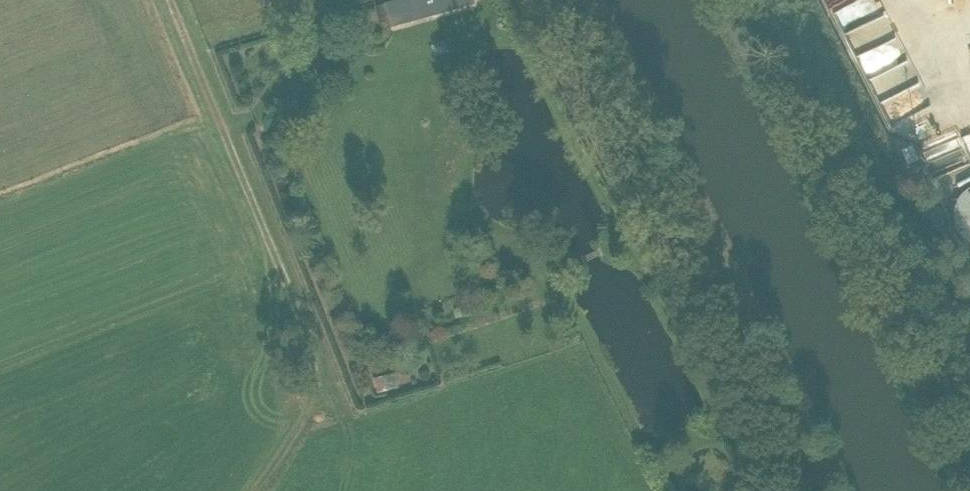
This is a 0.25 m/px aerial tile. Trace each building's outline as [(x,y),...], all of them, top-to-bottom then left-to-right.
[(476,9),(474,0),(398,0),(383,4),(384,5),(375,8),(381,32),(390,29),(391,32),(476,9)] [(847,30),(903,160),(914,155),(925,180),(968,162),(955,131),(943,136),(890,12),(847,30)] [(966,194),(963,199),(960,204),(958,209),(957,215),(957,221),(959,226),(961,232),(965,236),(969,240),(969,241),(969,192),(966,194)] [(394,374),(372,379),(376,394),(398,388),(394,374)]
